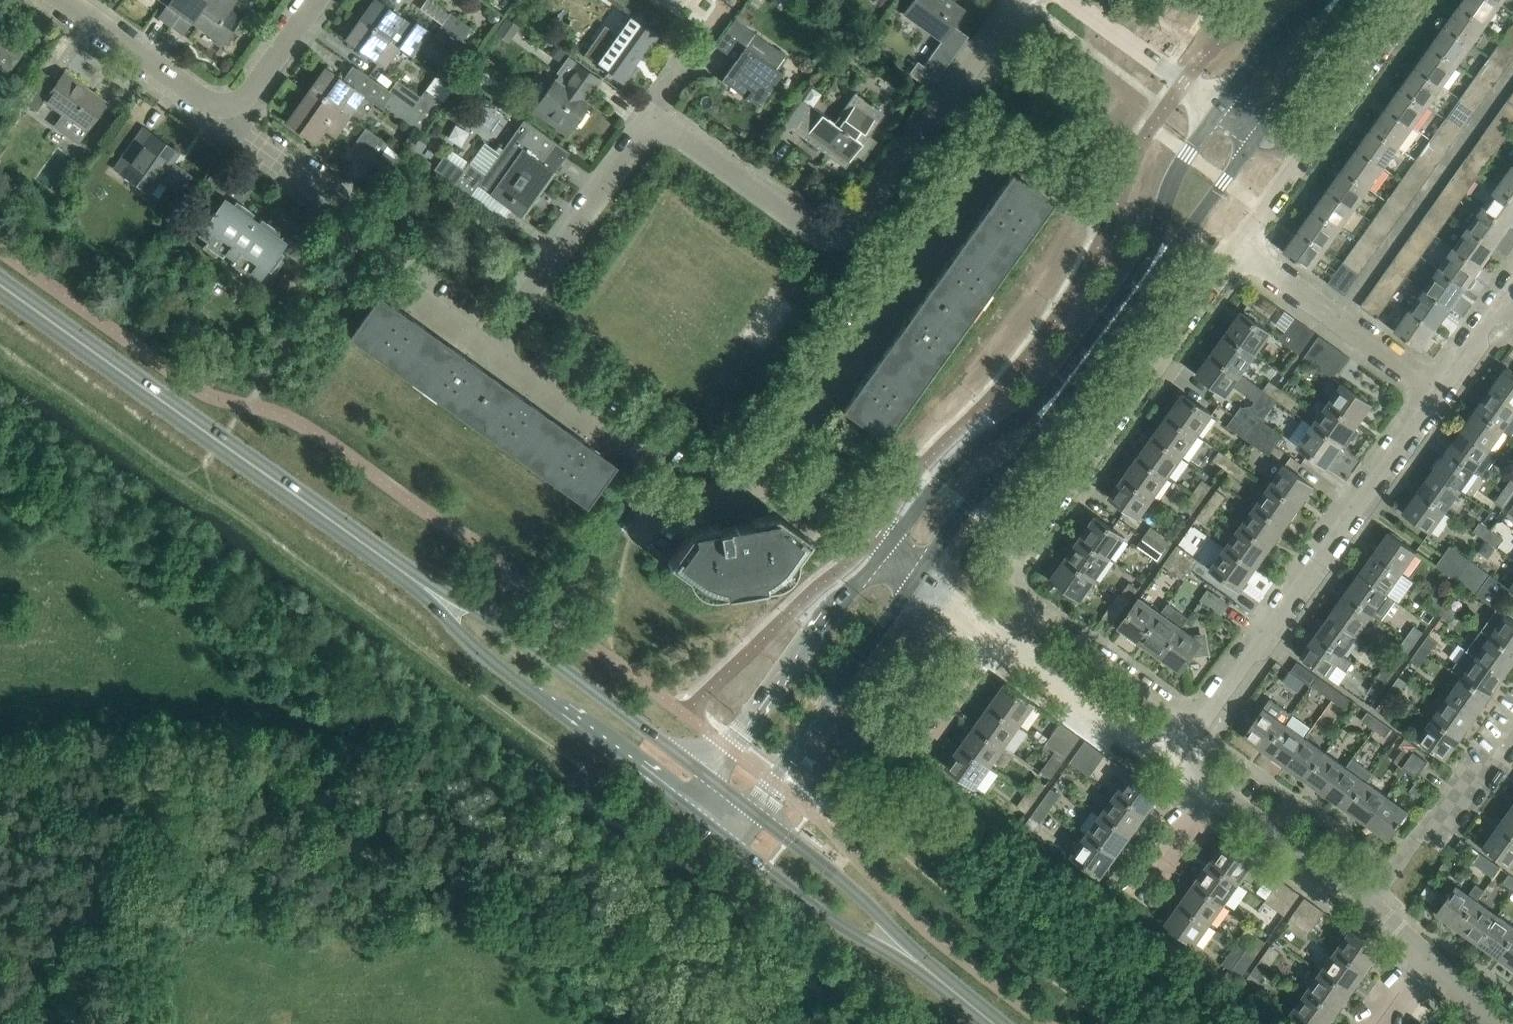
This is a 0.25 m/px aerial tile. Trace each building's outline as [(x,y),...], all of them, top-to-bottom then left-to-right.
[(188,0),(163,0),(167,3),(159,15),(171,25),(188,0)] [(236,0),(188,0),(171,25),(184,34),(193,21),(217,38),(215,41),(223,46),(246,13),(233,4),(236,0)] [(363,19),(399,46),(413,55),(430,31),(417,21),(414,25),(380,0),(377,0),(363,19)] [(646,25),(650,20),(653,15),(642,7),(632,0),(629,0),(627,4),(623,9),(632,16),(618,36),(611,31),(604,26),(584,54),(598,64),(607,70),(606,71),(606,72),(608,73),(609,75),(610,74),(611,73),(617,77),(623,82),(641,58),(658,33),(646,25)] [(904,12),(941,38),(923,64),(917,60),(908,73),(930,88),(968,35),(952,24),(963,9),(950,0),(913,0),(904,12)] [(1499,0),(1464,0),(1461,4),(1487,22),(1501,2),(1499,0)] [(1487,22),(1461,4),(1446,24),(1472,43),(1487,22)] [(450,13),(443,23),(463,38),(470,27),(450,13)] [(776,68),(786,55),(735,18),(716,45),(717,46),(722,39),(740,52),(721,79),(722,79),(725,75),(748,92),(744,97),(747,99),(748,98),(758,105),(782,72),(776,68)] [(399,46),(363,19),(348,39),(346,38),(345,39),(362,50),(384,67),(399,46)] [(435,34),(434,35),(455,50),(452,54),(469,66),(480,50),(464,38),(463,38),(443,23),(435,34)] [(1472,43),(1446,24),(1431,45),(1457,63),(1472,43)] [(26,44),(0,25),(0,67),(6,71),(26,44)] [(1505,37),(1512,42),(1512,26),(1505,37)] [(1510,64),(1512,42),(1505,37),(1490,58),(1497,63),(1510,64)] [(1457,63),(1431,45),(1425,54),(1423,52),(1419,53),(1414,60),(1414,64),(1417,65),(1442,84),(1457,63)] [(599,80),(576,64),(568,58),(557,73),(559,75),(555,81),(534,110),(567,133),(588,103),(579,97),(586,87),(591,91),(599,80)] [(1496,84),(1497,63),(1490,58),(1475,78),(1482,83),(1496,84)] [(328,69),(313,89),(350,115),(364,96),(381,109),(384,106),(419,130),(428,118),(390,91),(353,65),(352,66),(360,71),(351,84),(326,66),(325,67),(328,69)] [(1442,84),(1417,65),(1402,86),(1428,105),(1442,84)] [(58,80),(48,73),(39,66),(17,97),(36,110),(43,101),(62,114),(54,126),(77,143),(85,131),(96,118),(107,101),(106,101),(106,102),(93,93),(94,92),(65,71),(58,80)] [(436,74),(419,97),(397,80),(390,91),(428,118),(452,85),(436,74)] [(1481,104),(1482,83),(1475,78),(1461,98),(1468,103),(1481,104)] [(1428,105),(1402,86),(1387,107),(1413,125),(1428,105)] [(350,115),(313,89),(299,109),(296,107),(286,121),(315,142),(324,129),(335,137),(350,115)] [(833,122),(810,106),(793,129),(818,148),(823,142),(849,160),(854,153),(864,160),(877,141),(865,132),(880,110),(873,105),(874,103),(872,102),(871,103),(855,92),(833,122)] [(1467,124),(1468,103),(1461,98),(1446,118),(1453,123),(1467,124)] [(1413,125),(1387,107),(1373,127),(1398,146),(1413,125)] [(1512,125),(1512,109),(1497,116),(1502,127),(1508,132),(1512,125)] [(1452,145),(1453,123),(1446,118),(1431,139),(1438,144),(1452,145)] [(569,152),(555,142),(523,119),(492,162),(493,163),(485,174),(469,162),(464,169),(444,155),(434,169),(473,197),(480,187),(526,219),(527,217),(524,215),(554,173),(557,175),(558,173),(556,171),(569,152)] [(158,178),(170,185),(181,193),(193,177),(171,161),(177,152),(142,127),(114,167),(148,192),(158,178)] [(1398,146),(1373,127),(1358,148),(1384,166),(1398,146)] [(1494,152),(1508,132),(1502,127),(1482,136),(1487,147),(1494,152)] [(354,155),(371,167),(374,164),(383,150),(389,144),(367,128),(353,146),(358,149),(354,155)] [(1437,166),(1438,144),(1431,139),(1417,160),(1424,165),(1437,166)] [(1479,173),(1494,152),(1487,147),(1467,156),(1473,168),(1479,173)] [(1384,166),(1358,148),(1343,168),(1369,187),(1384,166)] [(389,175),(399,161),(383,150),(374,164),(389,175)] [(1422,186),(1424,165),(1417,160),(1402,180),(1409,185),(1422,186)] [(203,184),(220,196),(234,176),(218,164),(203,184)] [(1498,186),(1512,196),(1512,166),(1498,186)] [(1369,187),(1343,168),(1329,189),(1354,207),(1369,187)] [(1464,193),(1479,173),(1473,168),(1452,177),(1457,188),(1464,193)] [(1009,261),(1052,201),(1012,173),(994,198),(992,197),(986,207),(987,207),(969,232),(1009,261)] [(1408,207),(1409,185),(1402,180),(1387,201),(1394,206),(1408,207)] [(1512,220),(1512,196),(1498,186),(1484,207),(1509,225),(1512,220)] [(1450,214),(1464,193),(1457,188),(1437,198),(1443,209),(1450,214)] [(1354,207),(1329,189),(1314,210),(1340,228),(1354,207)] [(204,243),(227,259),(255,220),(252,217),(255,212),(236,199),(233,204),(225,198),(219,206),(214,202),(201,220),(206,224),(201,231),(208,237),(204,243)] [(1393,226),(1394,206),(1387,201),(1373,221),(1380,226),(1393,226)] [(1495,245),(1509,225),(1484,207),(1469,227),(1495,245)] [(1435,234),(1450,214),(1443,209),(1423,218),(1429,229),(1435,234)] [(1340,228),(1314,210),(1299,230),(1325,248),(1340,228)] [(258,222),(255,220),(227,259),(248,274),(252,269),(261,275),(266,268),(271,271),(284,253),(279,250),(281,248),(285,241),(277,236),(281,231),(262,217),(258,222)] [(1378,247),(1380,226),(1373,221),(1358,242),(1365,246),(1378,247)] [(1480,266),(1495,245),(1469,227),(1454,248),(1480,266)] [(1420,255),(1435,234),(1429,229),(1408,238),(1413,250),(1420,255)] [(1325,248),(1299,230),(1285,251),(1310,269),(1325,248)] [(967,319),(1009,261),(969,232),(952,257),(951,256),(944,265),(945,266),(928,291),(967,319)] [(291,233),(285,241),(281,248),(302,263),(313,248),(291,233)] [(1363,268),(1365,246),(1358,242),(1344,262),(1351,268),(1363,268)] [(1474,274),(1480,266),(1454,248),(1440,268),(1465,287),(1466,286),(1468,288),(1472,287),(1477,280),(1477,276),(1474,274)] [(1406,275),(1420,255),(1413,250),(1393,259),(1399,270),(1406,275)] [(1349,287),(1349,276),(1350,267),(1351,268),(1344,262),(1329,282),(1344,293),(1349,287)] [(1451,307),(1465,287),(1440,268),(1425,289),(1451,307)] [(1391,296),(1406,275),(1399,270),(1379,279),(1384,290),(1391,296)] [(269,289),(259,303),(268,310),(278,295),(269,289)] [(1436,328),(1451,307),(1425,289),(1410,309),(1436,328)] [(1376,316),(1387,302),(1391,296),(1384,290),(1365,298),(1360,305),(1376,316)] [(926,378),(967,319),(928,291),(910,315),(909,314),(902,324),(903,325),(886,349),(926,378)] [(410,378),(438,338),(413,320),(414,319),(405,312),(404,313),(379,295),(350,335),(410,378)] [(1421,348),(1436,328),(1410,309),(1395,330),(1421,348)] [(1242,311),(1227,332),(1256,352),(1271,332),(1242,311)] [(1292,345),(1306,324),(1295,317),(1281,338),(1292,345)] [(1301,352),(1315,331),(1306,324),(1292,345),(1301,352)] [(1256,352),(1227,332),(1212,353),(1241,373),(1256,352)] [(1314,363),(1330,342),(1320,334),(1304,356),(1314,363)] [(462,355),(438,338),(410,378),(468,419),(496,379),(472,362),(473,361),(463,354),(462,355)] [(1323,370),(1339,348),(1330,342),(1314,363),(1323,370)] [(1333,377),(1348,355),(1339,348),(1323,370),(1333,377)] [(883,437),(926,378),(886,349),(868,374),(867,373),(860,382),(861,384),(844,408),(883,437)] [(1241,373),(1212,353),(1197,374),(1226,395),(1241,373)] [(1491,388),(1512,403),(1512,372),(1506,367),(1491,388)] [(521,397),(496,379),(468,419),(527,461),(555,421),(531,404),(531,403),(522,396),(521,397)] [(1269,379),(1263,388),(1278,399),(1284,389),(1269,379)] [(1342,383),(1328,404),(1357,425),(1372,404),(1342,383)] [(1263,420),(1278,399),(1263,388),(1251,404),(1244,406),(1242,405),(1235,415),(1255,430),(1263,420)] [(1491,388),(1477,408),(1504,427),(1512,433),(1512,432),(1512,403),(1491,388)] [(1298,399),(1284,389),(1278,399),(1292,409),(1298,399)] [(1212,412),(1184,392),(1169,413),(1197,433),(1212,412)] [(1356,426),(1357,425),(1328,404),(1313,425),(1342,446),(1348,437),(1354,439),(1360,431),(1356,426)] [(1504,427),(1477,408),(1462,429),(1489,448),(1490,447),(1504,427)] [(1197,433),(1169,413),(1154,434),(1182,454),(1197,433)] [(1255,430),(1235,415),(1228,424),(1249,439),(1255,430)] [(1283,435),(1263,420),(1255,430),(1276,445),(1283,435)] [(580,439),(555,421),(527,461),(586,504),(614,464),(589,446),(590,445),(580,438),(580,439)] [(1341,447),(1342,446),(1313,425),(1298,445),(1327,466),(1333,458),(1339,460),(1345,452),(1341,447)] [(1489,448),(1462,429),(1447,450),(1474,469),(1475,468),(1489,478),(1494,470),(1490,467),(1499,454),(1490,447),(1489,448)] [(1276,445),(1255,430),(1249,439),(1270,454),(1276,445)] [(1182,454),(1154,434),(1139,455),(1167,475),(1182,454)] [(1234,459),(1220,449),(1213,459),(1227,469),(1234,459)] [(1474,469),(1447,450),(1433,470),(1459,489),(1474,469)] [(1167,475),(1139,455),(1124,475),(1152,495),(1167,475)] [(1248,469),(1234,459),(1227,469),(1241,479),(1248,469)] [(1285,465),(1270,486),(1299,506),(1314,485),(1297,474),(1285,465)] [(1459,489),(1433,470),(1418,491),(1445,510),(1459,489)] [(1152,495),(1124,475),(1110,496),(1138,516),(1152,495)] [(1202,499),(1212,485),(1203,479),(1193,492),(1202,499)] [(1502,491),(1511,497),(1512,495),(1512,481),(1511,479),(1502,491)] [(1284,527),(1299,506),(1270,486),(1255,506),(1284,527)] [(1226,495),(1217,489),(1207,502),(1217,509),(1226,495)] [(1445,510),(1418,491),(1403,512),(1430,531),(1445,510)] [(1502,510),(1511,497),(1502,491),(1493,504),(1502,510)] [(1191,514),(1202,499),(1193,492),(1182,508),(1191,514)] [(1206,524),(1217,509),(1207,502),(1196,518),(1206,524)] [(1269,548),(1284,527),(1255,506),(1241,527),(1269,548)] [(811,538),(775,513),(743,519),(740,524),(729,526),(725,522),(693,527),(667,562),(703,587),(725,584),(726,593),(764,586),(763,577),(785,574),(811,538)] [(1125,536),(1096,515),(1090,524),(1085,522),(1079,531),(1082,535),(1081,536),(1110,557),(1125,536)] [(1485,540),(1491,531),(1480,523),(1473,532),(1485,540)] [(1173,541),(1151,526),(1144,535),(1166,551),(1173,541)] [(1255,568),(1269,548),(1241,527),(1226,548),(1255,568)] [(1389,531),(1374,552),(1401,571),(1416,550),(1389,531)] [(1503,539),(1491,531),(1485,540),(1496,548),(1503,539)] [(1166,551),(1144,535),(1136,546),(1158,562),(1166,551)] [(1110,557),(1081,536),(1076,544),(1070,541),(1063,551),(1067,556),(1066,557),(1095,578),(1110,557)] [(1485,542),(1479,550),(1488,556),(1494,548),(1485,542)] [(1198,559),(1178,544),(1170,554),(1181,561),(1191,569),(1198,559)] [(1450,545),(1443,555),(1463,569),(1470,559),(1450,545)] [(1240,589),(1255,568),(1226,548),(1211,569),(1224,577),(1240,589)] [(1401,571),(1374,552),(1360,573),(1386,591),(1401,571)] [(1173,572),(1181,561),(1170,554),(1163,565),(1173,572)] [(1463,569),(1443,555),(1436,565),(1455,579),(1463,569)] [(1095,578),(1066,557),(1061,564),(1055,562),(1048,572),(1052,576),(1051,578),(1056,581),(1054,583),(1059,586),(1060,584),(1080,599),(1095,578)] [(1510,588),(1490,574),(1470,559),(1463,569),(1501,596),(1505,598),(1511,588),(1510,588)] [(1183,579),(1191,569),(1181,561),(1173,572),(1183,579)] [(1501,596),(1463,569),(1455,579),(1494,606),(1501,596)] [(1386,591),(1360,573),(1345,593),(1371,612),(1372,611),(1382,619),(1397,598),(1386,591)] [(1118,594),(1129,602),(1139,588),(1129,581),(1120,595),(1118,594)] [(1207,589),(1200,599),(1222,614),(1229,604),(1207,589)] [(1371,612),(1345,593),(1330,614),(1356,633),(1371,612)] [(1114,623),(1129,602),(1118,594),(1103,615),(1114,623)] [(1440,613),(1446,604),(1435,596),(1429,605),(1440,613)] [(1140,641),(1161,612),(1140,597),(1119,626),(1140,641)] [(1161,656),(1182,626),(1189,616),(1168,602),(1161,612),(1140,641),(1161,656)] [(1458,612),(1446,604),(1440,613),(1451,621),(1458,612)] [(1498,608),(1483,629),(1512,650),(1512,619),(1498,608)] [(1356,633),(1330,614),(1316,634),(1342,653),(1343,652),(1356,633)] [(1415,625),(1407,636),(1416,642),(1423,632),(1415,625)] [(1195,636),(1182,626),(1161,656),(1182,671),(1194,653),(1206,650),(1204,635),(1195,636)] [(1512,663),(1512,650),(1483,629),(1468,650),(1504,675),(1512,663)] [(1342,653),(1316,634),(1301,655),(1327,674),(1336,661),(1347,670),(1354,661),(1343,652),(1342,653)] [(1428,635),(1421,646),(1430,652),(1437,642),(1428,635)] [(1407,655),(1416,642),(1407,636),(1398,649),(1407,655)] [(1420,665),(1430,652),(1421,646),(1411,659),(1420,665)] [(1489,696),(1504,675),(1468,650),(1454,669),(1462,674),(1461,676),(1489,696)] [(1318,675),(1297,660),(1290,670),(1311,685),(1318,675)] [(1385,667),(1377,677),(1386,684),(1394,673),(1385,667)] [(1339,689),(1318,675),(1311,685),(1332,699),(1339,689)] [(1475,717),(1489,696),(1461,676),(1447,697),(1475,717)] [(1377,696),(1386,684),(1377,677),(1368,690),(1377,696)] [(1399,677),(1391,687),(1400,693),(1407,683),(1399,677)] [(1035,703),(1006,682),(991,703),(1020,724),(1035,703)] [(1391,706),(1400,693),(1391,687),(1382,700),(1391,706)] [(1343,707),(1350,697),(1339,689),(1332,699),(1343,707)] [(1284,722),(1285,722),(1292,713),(1271,697),(1244,735),(1264,750),(1284,722)] [(1460,737),(1475,717),(1447,697),(1432,718),(1460,737)] [(1020,724),(991,703),(976,724),(1005,745),(1020,724)] [(1373,729),(1380,719),(1368,710),(1361,721),(1373,729)] [(1445,758),(1460,737),(1432,718),(1418,738),(1445,758)] [(1392,727),(1380,719),(1373,729),(1385,738),(1392,727)] [(1055,750),(1070,729),(1061,722),(1045,744),(1055,750)] [(1285,764),(1305,737),(1285,722),(1284,722),(1264,750),(1285,764)] [(1005,745),(976,724),(961,745),(990,766),(1005,745)] [(1065,758),(1080,736),(1070,729),(1055,750),(1065,758)] [(1306,779),(1326,751),(1305,737),(1285,764),(1306,779)] [(1414,750),(1417,745),(1405,737),(1399,746),(1404,749),(1398,757),(1405,763),(1414,750)] [(1079,767),(1094,746),(1085,740),(1070,761),(1079,767)] [(990,766),(961,745),(946,766),(975,786),(990,766)] [(1090,775),(1105,754),(1094,746),(1079,767),(1090,775)] [(1417,776),(1425,765),(1428,760),(1414,750),(1405,763),(1402,766),(1417,776)] [(1327,794),(1346,766),(1326,751),(1306,779),(1327,794)] [(1347,808),(1367,781),(1373,773),(1352,758),(1346,766),(1327,794),(1347,808)] [(1145,814),(1160,793),(1131,772),(1116,793),(1145,814)] [(1419,796),(1427,784),(1418,777),(1410,789),(1419,796)] [(1038,778),(1027,792),(1036,799),(1047,784),(1038,778)] [(1368,823),(1388,795),(1367,781),(1347,808),(1368,823)] [(1052,787),(1041,802),(1050,808),(1060,794),(1052,787)] [(1026,811),(1036,799),(1027,792),(1017,806),(1026,811)] [(1130,834),(1145,814),(1116,793),(1101,813),(1130,834)] [(1409,810),(1392,799),(1388,795),(1368,823),(1389,838),(1409,810)] [(1040,821),(1050,808),(1041,802),(1031,815),(1040,821)] [(1512,805),(1498,826),(1512,837),(1512,805)] [(1116,855),(1130,834),(1101,813),(1086,834),(1116,855)] [(1498,826),(1483,846),(1512,868),(1512,837),(1498,826)] [(1101,876),(1116,855),(1086,834),(1071,855),(1101,876)] [(1254,860),(1225,839),(1210,860),(1239,881),(1254,860)] [(1501,867),(1480,852),(1473,862),(1494,877),(1501,867)] [(1239,881),(1210,860),(1196,881),(1225,902),(1239,881)] [(1509,872),(1501,883),(1512,891),(1512,875),(1509,872)] [(1274,907),(1290,886),(1280,879),(1265,900),(1274,907)] [(1225,902),(1196,881),(1181,901),(1210,922),(1225,902)] [(1458,927),(1477,899),(1485,889),(1476,883),(1469,893),(1456,884),(1436,912),(1458,927)] [(1285,914),(1300,893),(1290,886),(1274,907),(1285,914)] [(1299,925),(1315,903),(1305,897),(1290,918),(1299,925)] [(1478,941),(1498,914),(1477,899),(1458,927),(1478,941)] [(1210,922),(1181,901),(1166,922),(1195,943),(1210,922)] [(1309,932),(1325,911),(1315,903),(1299,925),(1309,932)] [(1512,936),(1512,925),(1498,914),(1478,941),(1499,956),(1512,936)] [(1365,971),(1380,950),(1351,929),(1336,950),(1365,971)] [(1257,934),(1246,949),(1254,956),(1265,940),(1257,934)] [(1499,956),(1512,966),(1512,936),(1499,956)] [(1271,944),(1260,960),(1269,966),(1280,950),(1271,944)] [(1240,976),(1254,956),(1246,949),(1232,970),(1240,976)] [(1350,992),(1365,971),(1336,950),(1321,971),(1350,992)] [(1260,979),(1269,966),(1260,960),(1251,972),(1260,979)] [(1335,1012),(1350,992),(1321,971),(1306,991),(1335,1012)] [(1335,1012),(1306,991),(1291,1012),(1308,1023),(1327,1023),(1335,1012)]
